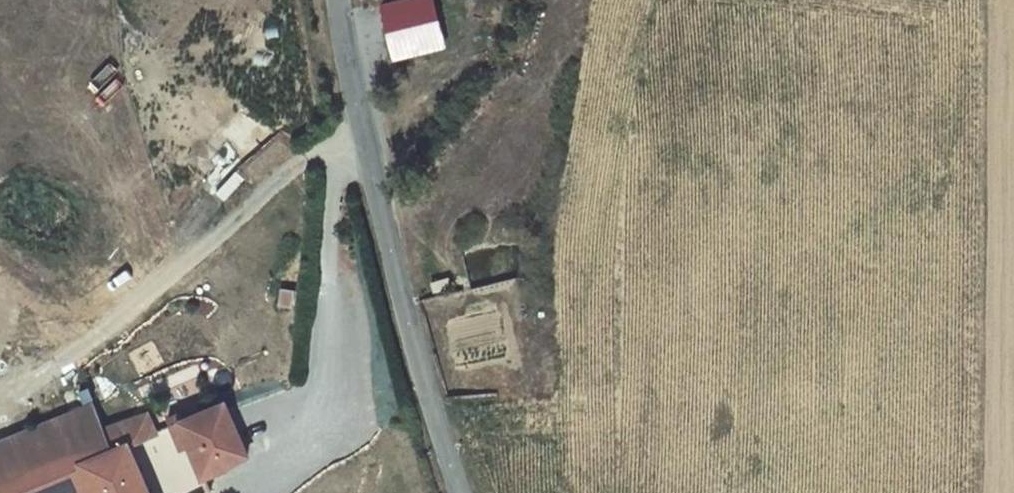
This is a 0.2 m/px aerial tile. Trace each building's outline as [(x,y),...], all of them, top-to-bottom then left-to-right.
[(394,60),(445,46),(434,0),(405,0),(381,6),(394,60)] [(130,447),(173,428),(181,424),(190,446),(203,478),(228,468),(227,466),(247,456),(225,403),(183,421),(180,415),(166,421),(163,417),(152,422),(148,415),(102,430),(91,405),(17,436),(0,443),(0,492),(150,492),(130,447)] [(182,450),(190,446),(181,424),(173,428),(182,450)]
